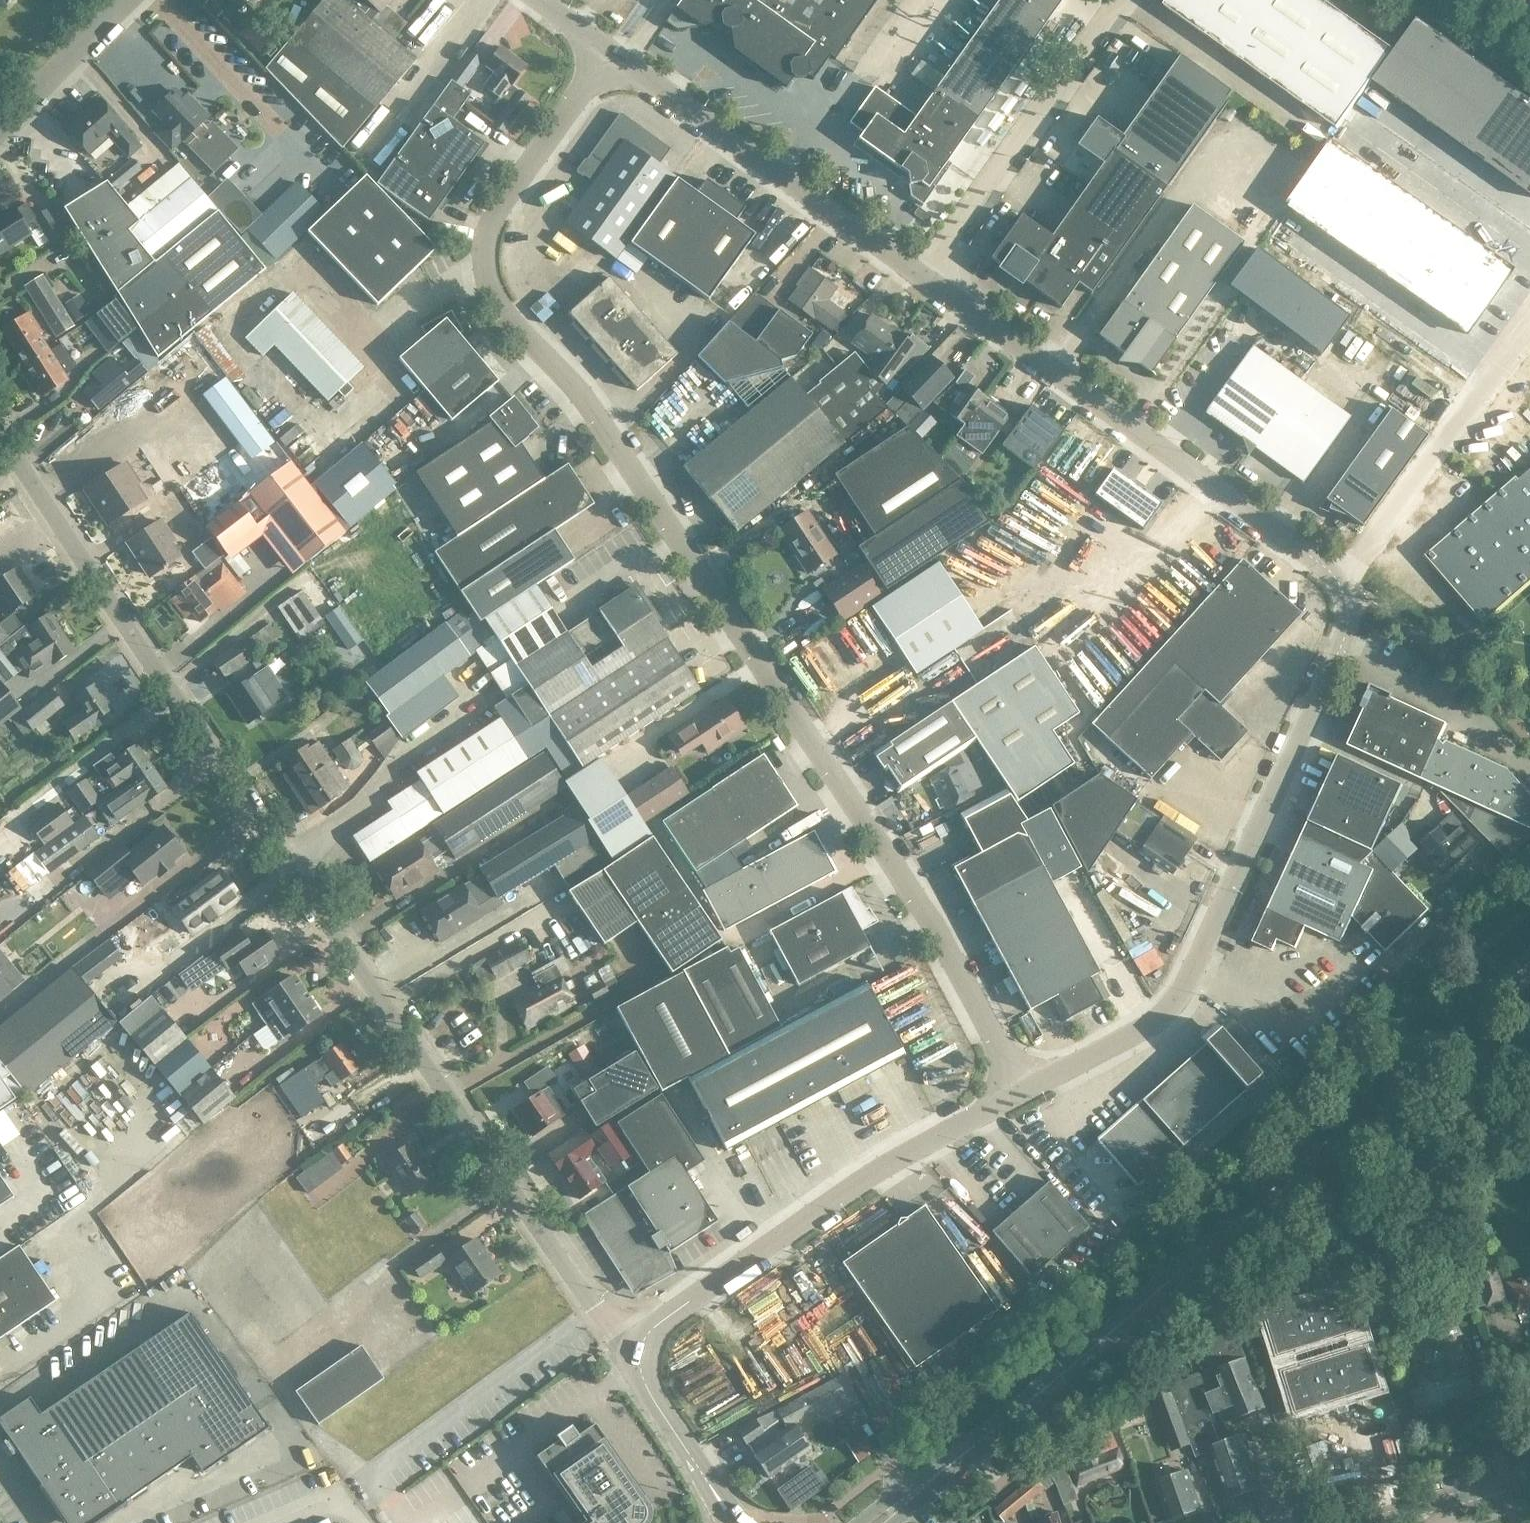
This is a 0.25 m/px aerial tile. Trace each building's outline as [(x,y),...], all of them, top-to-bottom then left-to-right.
[(292,39),(266,69),(343,148),(416,62),(370,23),(380,12),(382,15),(394,2),(392,0),(351,0),(348,4),(344,0),(325,0),(292,39)] [(746,0),(683,0),(675,11),(666,23),(678,31),(712,25),(715,27),(713,30),(721,36),(746,0)] [(721,36),(728,41),(730,38),(733,40),(735,51),(787,88),(795,77),(797,79),(806,77),(807,75),(814,80),(831,56),(836,59),(878,0),(746,0),(721,36)] [(953,165),(949,162),(1064,0),(1000,0),(917,117),(876,87),(850,123),(864,133),(859,140),(894,165),(896,176),(910,186),(912,197),(924,206),(953,165)] [(1337,129),(1393,50),(1322,0),(1169,0),(1164,7),(1337,129)] [(1112,28),(1132,42),(1146,22),(1125,8),(1112,28)] [(261,56),(279,39),(258,18),(241,36),(261,56)] [(1418,18),(1372,82),(1529,195),(1529,99),(1418,18)] [(486,119),(493,124),(506,134),(531,100),(512,85),(526,66),(501,47),(486,67),(495,73),(485,87),(501,99),(486,119)] [(1123,137),(1097,119),(1077,147),(1103,165),(1052,238),(1022,217),(992,259),(1004,268),(1002,270),(1020,283),(1022,281),(1061,309),(1078,285),(1092,295),(1235,92),(1181,54),(1123,137)] [(451,81),(460,88),(479,61),(470,55),(451,81)] [(451,81),(409,139),(462,177),(485,144),(471,135),(452,121),(471,96),(460,88),(451,81)] [(217,150),(228,138),(213,123),(208,128),(201,121),(208,115),(190,96),(186,100),(178,91),(157,111),(168,123),(157,133),(173,149),(173,148),(181,156),(191,147),(203,135),(217,150)] [(100,100),(67,129),(89,153),(109,135),(128,157),(140,147),(120,125),(121,124),(100,100)] [(373,151),(393,117),(385,113),(365,146),(373,151)] [(621,114),(588,160),(589,166),(583,174),(596,184),(567,224),(616,259),(675,178),(659,166),(671,149),(621,114)] [(203,135),(191,147),(215,172),(239,149),(228,138),(217,150),(203,135)] [(462,177),(409,139),(377,185),(429,222),(462,177)] [(1454,230),(1325,147),(1280,217),(1409,299),(1454,230)] [(1392,172),(1387,179),(1407,193),(1412,185),(1392,172)] [(270,266),(194,175),(134,224),(106,182),(67,208),(67,209),(77,226),(157,358),(270,266)] [(312,233),(310,236),(380,308),(439,251),(369,179),(331,215),(331,216),(312,233)] [(678,179),(631,244),(708,301),(755,236),(736,222),(745,209),(707,181),(697,194),(678,179)] [(246,229),(278,262),(288,272),(313,248),(301,237),(309,230),(312,233),(331,216),(331,215),(329,217),(297,181),(246,229)] [(1245,243),(1193,205),(1100,336),(1152,373),(1245,243)] [(55,217),(50,210),(38,217),(39,218),(27,225),(15,207),(0,217),(0,255),(33,234),(32,234),(44,226),(54,241),(65,233),(55,217)] [(67,209),(55,217),(65,233),(77,226),(67,209)] [(1257,248),(1230,287),(1322,353),(1351,316),(1257,248)] [(815,318),(830,329),(841,313),(827,302),(836,289),(811,271),(803,282),(805,283),(792,302),(814,319),(815,318)] [(24,287),(55,337),(74,326),(43,275),(24,287)] [(636,391),(677,356),(610,278),(569,314),(636,391)] [(756,292),(730,324),(697,359),(724,385),(783,369),(781,362),(798,357),(814,335),(756,292)] [(363,369),(293,295),(258,328),(329,402),(363,369)] [(118,343),(138,328),(114,299),(95,315),(118,343)] [(426,391),(473,351),(459,335),(463,332),(451,312),(421,328),(426,337),(399,359),(414,376),(426,391)] [(2,331),(26,369),(46,356),(51,352),(40,335),(43,333),(30,313),(2,331)] [(853,344),(877,361),(878,362),(885,352),(887,354),(901,336),(873,316),(853,344)] [(73,358),(97,335),(90,328),(66,351),(73,358)] [(877,361),(870,371),(869,373),(874,377),(866,383),(881,402),(872,409),(878,416),(900,398),(889,384),(900,368),(907,373),(932,348),(931,347),(930,348),(914,336),(913,335),(908,342),(901,336),(887,354),(885,352),(878,362),(877,361)] [(1206,412),(1304,483),(1351,417),(1253,347),(1206,412)] [(473,351),(426,391),(451,421),(498,382),(473,351)] [(46,356),(26,369),(45,397),(69,381),(65,374),(70,371),(65,364),(60,367),(51,352),(46,356)] [(855,354),(847,361),(820,383),(821,384),(806,396),(792,378),(684,467),(737,532),(845,443),(878,416),(872,409),(881,402),(866,383),(874,377),(869,373),(870,371),(855,354)] [(912,399),(923,410),(953,379),(931,358),(901,389),(912,399)] [(110,370),(105,364),(97,371),(102,377),(84,392),(98,409),(145,369),(136,360),(118,375),(113,368),(110,370)] [(677,399),(696,372),(687,365),(667,393),(677,399)] [(1352,386),(1357,376),(1343,369),(1338,378),(1352,386)] [(225,378),(203,395),(216,412),(239,395),(225,378)] [(143,381),(112,402),(120,414),(151,393),(143,381)] [(965,425),(985,396),(969,384),(964,390),(956,383),(935,402),(965,425)] [(985,396),(965,425),(958,433),(983,452),(1011,416),(985,396)] [(458,538),(545,480),(521,444),(539,429),(514,398),(488,420),(492,424),(416,474),(458,538)] [(923,410),(912,399),(896,416),(908,426),(923,410)] [(110,406),(80,435),(89,445),(119,416),(110,406)] [(1005,445),(1036,469),(1065,430),(1033,406),(1005,445)] [(1362,527),(1427,436),(1387,407),(1386,409),(1389,411),(1324,500),(1330,504),(1328,510),(1348,517),(1362,527)] [(174,435),(186,426),(173,410),(161,420),(174,435)] [(922,439),(936,424),(923,413),(910,427),(922,439)] [(1199,426),(1193,436),(1214,449),(1220,439),(1199,426)] [(283,453),(264,428),(240,444),(240,458),(252,476),(283,453)] [(311,488),(345,532),(395,490),(393,487),(396,484),(362,444),(311,488)] [(883,445),(842,473),(861,501),(902,473),(883,445)] [(261,536),(291,575),(345,533),(290,462),(205,527),(231,560),(261,536)] [(139,484),(127,465),(87,492),(96,506),(100,504),(113,524),(146,501),(136,486),(139,484)] [(545,480),(458,538),(435,553),(461,593),(556,530),(594,505),(568,465),(545,480)] [(1090,502),(1098,484),(1056,465),(1048,482),(1090,502)] [(1129,481),(1112,469),(1094,495),(1143,530),(1161,505),(1144,492),(1145,492),(1130,481),(1129,481)] [(1520,482),(1529,494),(1529,472),(1520,482)] [(1519,482),(1517,479),(1427,558),(1484,624),(1529,585),(1529,494),(1519,482)] [(871,583),(879,594),(988,523),(959,480),(856,548),(877,579),(871,583)] [(0,513),(0,530),(15,520),(7,509),(0,513)] [(836,556),(807,513),(780,530),(809,574),(836,556)] [(630,519),(600,537),(608,551),(638,533),(630,519)] [(137,554),(151,576),(180,557),(170,542),(173,540),(161,521),(127,543),(135,555),(137,554)] [(556,530),(461,593),(483,626),(486,623),(538,589),(578,563),(556,530)] [(192,553),(205,570),(221,560),(224,557),(210,539),(192,553)] [(240,584),(221,560),(205,570),(176,593),(196,618),(190,623),(195,629),(220,610),(215,603),(240,584)] [(1242,561),(1160,651),(1220,705),(1302,615),(1242,561)] [(916,675),(983,631),(939,564),(872,608),(916,675)] [(861,567),(825,592),(843,620),(880,596),(879,594),(871,583),(861,567)] [(18,569),(0,581),(0,607),(6,615),(35,595),(18,569)] [(543,750),(546,748),(565,780),(701,691),(657,624),(660,622),(634,583),(596,609),(598,612),(567,633),(515,668),(561,737),(545,748),(543,750)] [(486,623),(495,637),(515,668),(567,633),(538,589),(486,623)] [(321,620),(302,591),(277,607),(297,637),(321,620)] [(180,620),(166,603),(155,612),(169,629),(180,620)] [(339,608),(327,617),(349,649),(361,641),(339,608)] [(259,635),(275,623),(266,610),(249,623),(259,635)] [(8,637),(26,623),(16,611),(0,624),(0,627),(8,637)] [(13,655),(29,678),(52,662),(54,665),(74,651),(49,614),(28,628),(36,639),(13,655)] [(494,708),(501,719),(416,774),(421,781),(387,803),(393,811),(353,838),(369,863),(410,837),(543,750),(545,748),(561,737),(515,668),(495,637),(489,641),(488,639),(484,642),(465,616),(449,626),(419,646),(442,679),(478,654),(490,674),(491,674),(507,700),(494,708)] [(225,678),(248,663),(236,645),(213,660),(225,678)] [(369,688),(364,692),(374,707),(379,703),(389,717),(387,718),(402,739),(457,698),(442,679),(419,646),(366,684),(369,688)] [(977,741),(985,752),(1007,786),(1013,794),(1018,802),(1074,765),(1053,732),(1079,714),(1035,647),(872,755),(884,774),(888,771),(901,791),(977,741)] [(1220,705),(1160,651),(1092,725),(1151,780),(1192,735),(1221,762),(1248,733),(1219,706),(1220,705)] [(275,709),(256,679),(229,696),(248,725),(275,709)] [(113,710),(95,684),(75,697),(84,710),(63,724),(75,741),(96,726),(94,723),(113,710)] [(19,708),(1,685),(0,686),(0,724),(7,718),(10,722),(23,712),(19,708)] [(23,712),(10,722),(11,723),(12,722),(24,737),(46,720),(46,719),(64,705),(51,689),(23,712)] [(1422,779),(1441,738),(1448,724),(1393,699),(1395,695),(1386,691),(1366,699),(1362,707),(1366,709),(1349,746),(1422,779)] [(374,707),(364,692),(339,711),(342,716),(350,711),(357,720),(374,707)] [(726,700),(690,724),(670,738),(680,753),(700,740),(709,753),(728,740),(727,738),(744,727),(726,700)] [(386,723),(367,737),(364,740),(369,746),(373,743),(385,760),(399,741),(386,723)] [(338,759),(341,765),(347,769),(354,769),(360,765),(362,759),(359,749),(356,746),(364,740),(367,737),(362,730),(332,751),(338,759)] [(1441,738),(1422,779),(1435,785),(1508,859),(1529,839),(1529,793),(1508,769),(1441,738)] [(284,776),(293,789),(331,764),(318,744),(309,751),(307,747),(287,761),(293,770),(284,776)] [(117,790),(151,766),(136,745),(115,760),(112,756),(108,759),(106,756),(92,766),(103,781),(109,777),(117,790)] [(958,757),(947,762),(950,769),(931,778),(946,810),(976,796),(973,789),(980,785),(985,796),(1007,786),(985,752),(961,764),(958,757)] [(449,848),(456,858),(567,786),(545,753),(435,826),(437,830),(449,848)] [(1402,824),(1389,818),(1404,785),(1340,755),(1323,793),(1399,828),(1401,827),(1402,824)] [(696,874),(797,807),(763,756),(662,823),(696,874)] [(341,765),(338,759),(331,764),(293,789),(311,815),(339,796),(338,794),(347,788),(335,769),(341,765)] [(671,769),(626,798),(600,759),(564,782),(590,822),(587,824),(612,862),(651,836),(643,825),(688,795),(671,769)] [(166,788),(151,766),(117,790),(96,805),(111,826),(146,801),(147,802),(166,788)] [(1172,874),(1196,839),(1164,817),(1162,820),(1135,801),(1136,799),(1099,774),(1054,806),(1054,807),(1084,867),(1086,873),(1114,831),(1142,850),(1140,853),(1172,874)] [(100,801),(86,779),(66,792),(81,813),(100,801)] [(52,785),(21,808),(30,821),(61,798),(52,785)] [(981,854),(954,869),(955,871),(952,872),(963,887),(972,904),(1043,866),(1028,838),(1027,838),(1020,826),(1024,824),(1006,790),(960,815),(981,854)] [(1323,793),(1309,822),(1375,852),(1399,828),(1323,793)] [(32,827),(44,844),(73,824),(60,806),(32,827)] [(1027,838),(1028,838),(1043,866),(1052,884),(1084,867),(1054,807),(1050,810),(1024,824),(1020,826),(1027,838)] [(494,894),(497,899),(553,865),(567,888),(607,864),(592,841),(574,810),(478,869),(482,875),(494,894)] [(84,816),(73,824),(44,844),(44,845),(33,853),(49,875),(100,837),(84,816)] [(1362,864),(1366,889),(1353,917),(1387,952),(1430,910),(1393,872),(1374,852),(1375,852),(1309,822),(1302,837),(1362,864)] [(1401,827),(1399,828),(1375,852),(1374,852),(1393,872),(1417,849),(1409,840),(1413,837),(1403,824),(1402,824),(1401,827)] [(1428,857),(1444,875),(1467,855),(1451,837),(1441,826),(1418,845),(1428,857)] [(124,880),(128,885),(137,878),(143,885),(157,873),(160,876),(173,866),(170,863),(183,853),(178,846),(180,842),(173,833),(168,834),(163,828),(129,855),(123,847),(88,874),(105,895),(124,880)] [(430,861),(449,848),(437,830),(418,842),(417,841),(376,868),(395,896),(417,882),(418,884),(437,871),(430,861)] [(836,873),(814,832),(703,891),(725,932),(836,873)] [(1293,856),(1366,889),(1362,864),(1302,837),(1293,856)] [(603,872),(671,976),(721,943),(653,839),(603,872)] [(1341,943),(1353,917),(1366,889),(1293,856),(1269,910),(1253,942),(1272,951),(1277,940),(1296,949),(1306,927),(1341,943)] [(1043,866),(972,904),(1011,976),(1081,938),(1052,884),(1043,866)] [(239,898),(218,871),(185,896),(197,912),(183,922),(193,935),(207,924),(206,923),(239,898)] [(480,917),(474,906),(494,894),(482,875),(462,887),(461,886),(420,911),(439,942),(480,917)] [(123,911),(141,938),(176,916),(157,888),(123,911)] [(798,986),(817,977),(866,950),(858,936),(868,912),(852,888),(815,907),(816,908),(770,933),(798,986)] [(8,935),(0,925),(0,941),(8,935)] [(110,925),(101,932),(113,949),(122,942),(110,925)] [(390,948),(423,934),(419,925),(386,939),(390,948)] [(237,962),(247,976),(278,954),(262,930),(240,945),(232,934),(213,948),(214,949),(226,967),(227,969),(237,962)] [(169,949),(160,936),(144,948),(153,961),(169,949)] [(1081,938),(1011,976),(1030,1012),(1051,1000),(1063,1023),(1109,998),(1097,976),(1100,974),(1081,938)] [(226,967),(214,949),(191,967),(202,983),(226,967)] [(781,1029),(739,949),(730,954),(727,949),(682,973),(683,974),(616,1010),(661,1093),(688,1079),(727,1152),(904,1057),(866,984),(781,1029)] [(485,959),(436,987),(479,1061),(528,1032),(485,959)] [(0,1026),(0,1064),(26,1096),(116,1023),(71,968),(0,1026)] [(559,975),(536,988),(528,973),(503,988),(521,1021),(569,993),(559,975)] [(587,1003),(609,1000),(605,975),(583,979),(587,1003)] [(277,1016),(307,996),(293,976),(251,1004),(258,1014),(270,1006),(277,1016)] [(12,993),(0,977),(0,1002),(12,993)] [(307,996),(277,1016),(265,1024),(278,1044),(320,1015),(307,996)] [(119,1023),(154,1065),(186,1039),(151,997),(119,1023)] [(1206,1045),(1098,1141),(1138,1187),(1247,1091),(1249,1093),(1264,1080),(1216,1026),(1201,1039),(1206,1045)] [(575,1041),(581,1052),(598,1042),(592,1031),(575,1041)] [(186,1039),(154,1065),(204,1125),(235,1099),(186,1039)] [(322,1059),(316,1063),(315,1061),(279,1086),(301,1118),(320,1106),(317,1101),(321,1098),(313,1086),(325,1078),(331,1087),(357,1069),(340,1044),(321,1058),(322,1059)] [(571,1089),(594,1127),(657,1089),(634,1052),(571,1089)] [(523,1083),(533,1097),(514,1110),(533,1136),(565,1114),(566,1110),(559,1099),(555,1099),(548,1088),(557,1082),(548,1066),(523,1083)] [(17,1090),(0,1067),(0,1102),(17,1090)] [(665,1255),(718,1221),(686,1172),(704,1161),(660,1094),(615,1124),(643,1167),(647,1174),(634,1183),(627,1187),(657,1234),(665,1255)] [(189,1179),(217,1163),(211,1154),(251,1131),(237,1107),(169,1146),(189,1179)] [(343,1133),(353,1117),(340,1109),(330,1124),(343,1133)] [(53,1143),(71,1131),(61,1116),(43,1128),(53,1143)] [(371,1138),(381,1127),(374,1119),(363,1130),(371,1138)] [(609,1171),(634,1155),(612,1123),(588,1139),(583,1130),(547,1154),(561,1174),(559,1175),(567,1187),(570,1185),(579,1200),(606,1183),(589,1158),(597,1152),(609,1171)] [(308,1194),(343,1168),(341,1166),(352,1157),(343,1144),(297,1179),(308,1194)] [(385,1160),(410,1196),(434,1180),(409,1144),(385,1160)] [(269,1145),(259,1152),(269,1167),(279,1159),(269,1145)] [(251,1151),(201,1197),(217,1214),(267,1169),(251,1151)] [(606,1183),(614,1196),(586,1214),(636,1291),(640,1291),(671,1271),(665,1255),(657,1234),(627,1187),(634,1183),(626,1170),(606,1183)] [(14,1197),(0,1177),(0,1206),(14,1197)] [(1020,1208),(1060,1253),(1088,1228),(1049,1183),(1020,1208)] [(842,1264),(913,1369),(981,1323),(987,1321),(992,1316),(996,1313),(924,1207),(906,1219),(899,1220),(896,1226),(842,1264)] [(1060,1253),(1020,1208),(992,1233),(1031,1278),(1060,1253)] [(403,1221),(415,1236),(426,1227),(414,1212),(403,1221)] [(848,1243),(848,1231),(831,1232),(832,1241),(839,1241),(839,1244),(848,1243)] [(448,1259),(472,1294),(499,1275),(475,1239),(448,1259)] [(19,1246),(0,1259),(0,1339),(56,1301),(19,1246)] [(435,1246),(409,1264),(420,1280),(446,1263),(435,1246)] [(1507,1302),(1495,1260),(1473,1266),(1472,1261),(1463,1264),(1476,1308),(1485,1305),(1486,1308),(1507,1302)] [(1015,1279),(999,1283),(1004,1302),(1020,1298),(1015,1279)] [(1508,1286),(1517,1314),(1529,1310),(1529,1279),(1508,1286)] [(248,1281),(240,1287),(251,1300),(259,1295),(248,1281)] [(1270,1313),(1306,1410),(1389,1379),(1352,1282),(1270,1313)] [(1453,1320),(1447,1297),(1432,1301),(1439,1324),(1453,1320)] [(190,1313),(41,1415),(30,1398),(0,1418),(0,1425),(9,1438),(3,1443),(12,1456),(18,1452),(42,1487),(45,1485),(71,1522),(73,1522),(95,1522),(192,1457),(203,1473),(269,1428),(190,1313)] [(1216,1371),(1195,1379),(1205,1403),(1209,1416),(1210,1416),(1218,1412),(1223,1424),(1235,1419),(1237,1425),(1266,1414),(1264,1408),(1265,1408),(1265,1407),(1264,1407),(1235,1329),(1205,1341),(1216,1371)] [(1245,1334),(1254,1364),(1271,1359),(1262,1329),(1245,1334)] [(361,1346),(322,1373),(295,1392),(318,1425),(384,1379),(361,1346)] [(827,1383),(779,1409),(784,1419),(785,1421),(789,1419),(792,1425),(826,1407),(831,1417),(859,1402),(844,1374),(827,1383)] [(1209,1416),(1205,1403),(1195,1379),(1171,1388),(1196,1454),(1211,1448),(1230,1500),(1262,1488),(1248,1453),(1250,1449),(1248,1442),(1244,1441),(1242,1436),(1220,1444),(1210,1416),(1209,1416)] [(1156,1401),(1168,1432),(1174,1449),(1190,1443),(1184,1426),(1173,1395),(1169,1387),(1153,1393),(1156,1401)] [(784,1419),(779,1409),(756,1420),(738,1432),(747,1444),(764,1432),(784,1419)] [(646,1497),(595,1424),(578,1436),(571,1427),(556,1437),(559,1441),(536,1457),(577,1515),(567,1522),(644,1522),(646,1517),(646,1511),(644,1507),(640,1501),(646,1497)] [(809,1448),(793,1425),(753,1453),(769,1476),(809,1448)] [(1065,1455),(1068,1463),(1077,1484),(1124,1466),(1110,1432),(1070,1447),(1072,1453),(1065,1455)] [(845,1443),(853,1456),(855,1459),(871,1449),(868,1445),(861,1434),(845,1443)] [(1042,1469),(1020,1488),(1030,1500),(1044,1489),(1045,1491),(1054,1483),(1042,1469)] [(1187,1470),(1157,1482),(1171,1520),(1201,1509),(1187,1470)] [(792,1509),(824,1485),(815,1472),(783,1496),(792,1509)] [(1030,1500),(1020,1488),(993,1510),(1003,1522),(1030,1500)]
